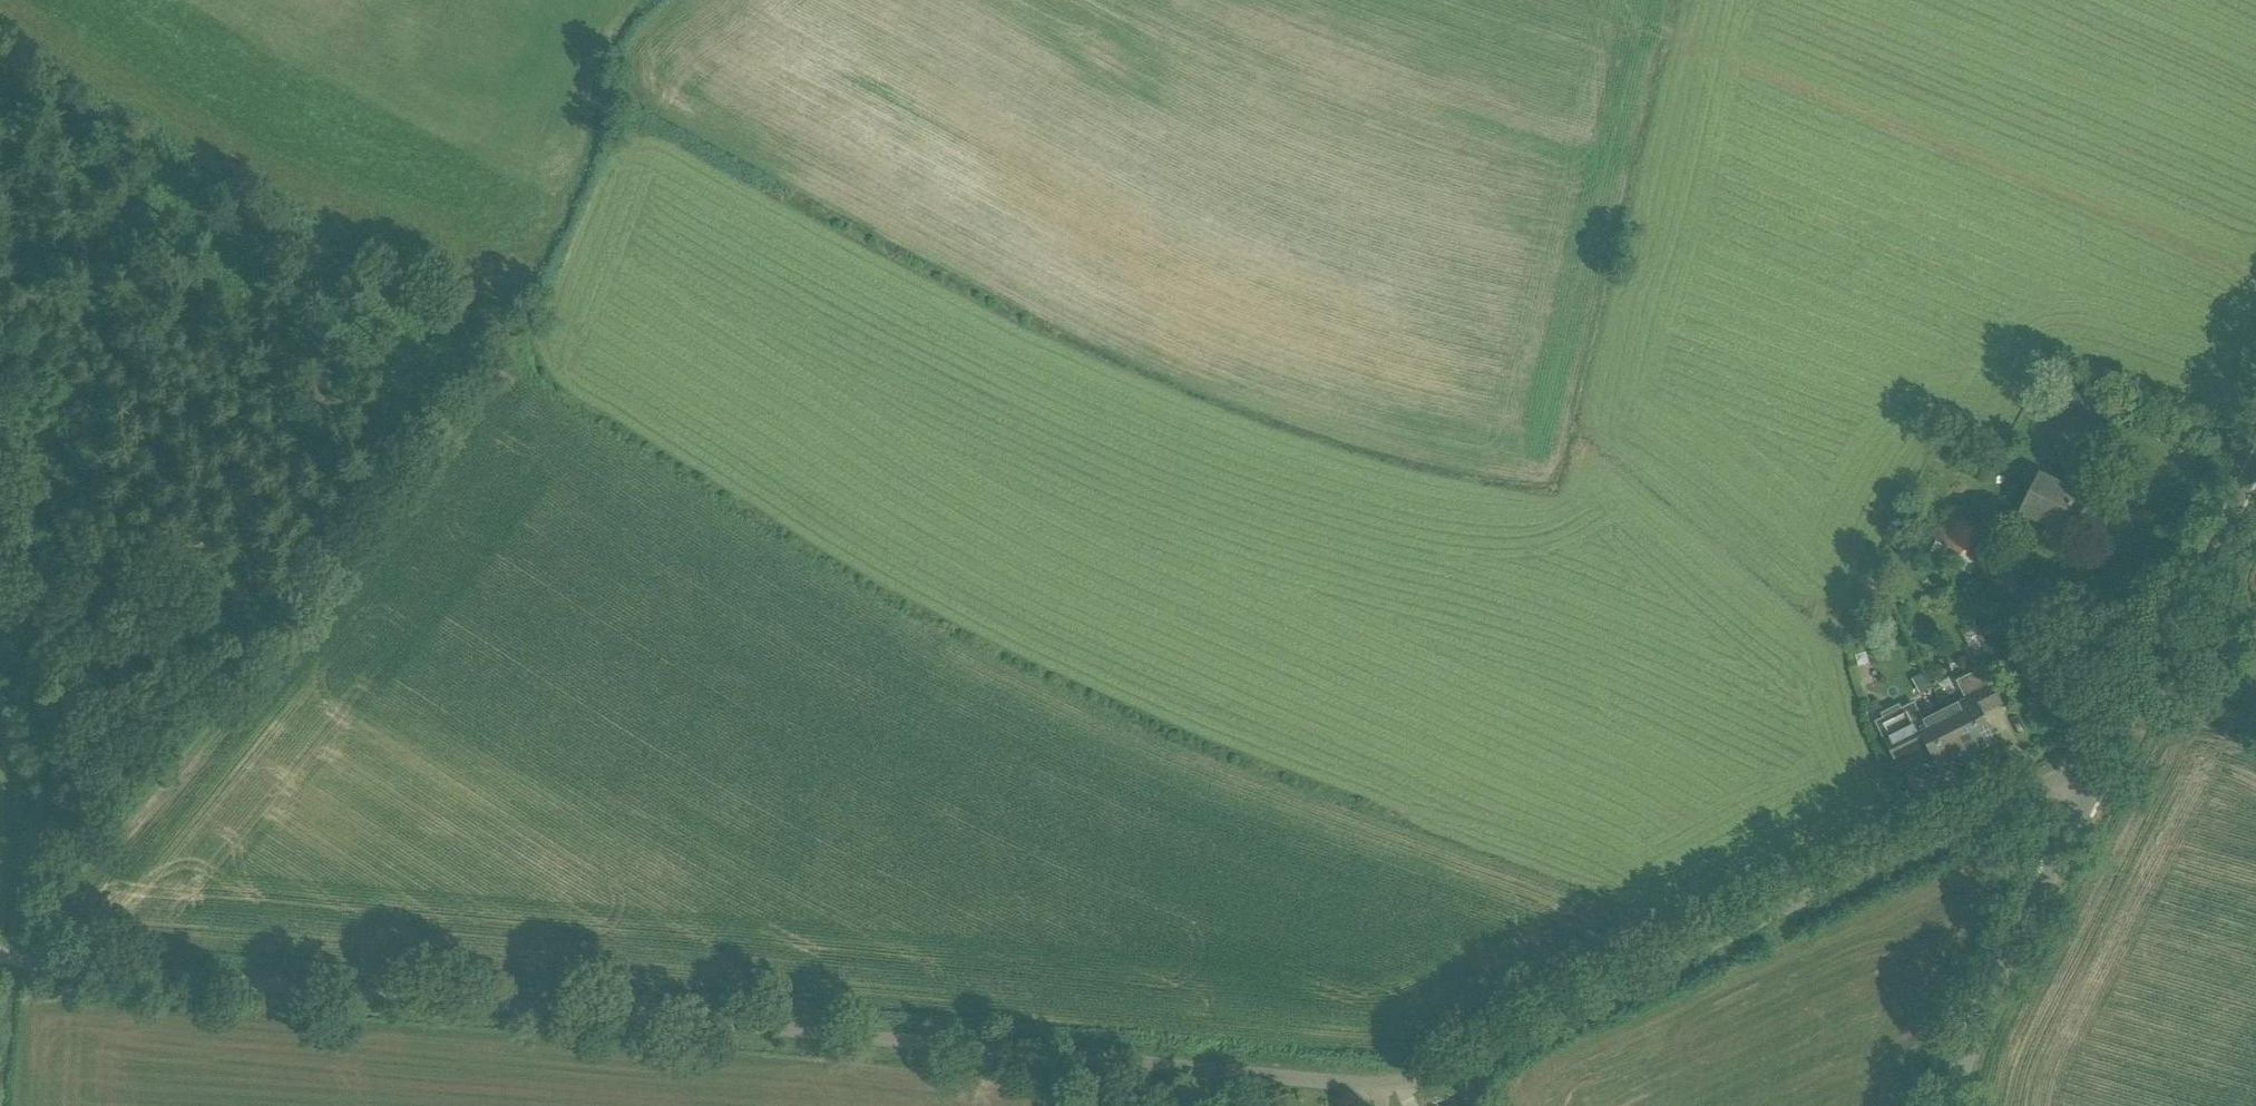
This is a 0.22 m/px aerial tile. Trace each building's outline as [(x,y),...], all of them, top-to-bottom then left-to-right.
[(2071,509),(2080,513),(2092,488),(2072,478),(2067,488),(2039,475),(2028,498),(2023,496),(2016,512),(2039,523),(2037,527),(2057,537),(2071,509)] [(1936,542),(1979,563),(1995,529),(1952,509),(1936,542)] [(1870,663),(1866,651),(1855,655),(1859,666),(1870,663)] [(1968,700),(1945,711),(1967,755),(1982,747),(1986,749),(1994,745),(1995,741),(1981,712),(2000,703),(2001,706),(2002,706),(1984,669),(1959,682),(1968,700)] [(1967,755),(1945,711),(1923,722),(1914,705),(1877,723),(1898,765),(1922,754),(1921,752),(1929,748),(1939,769),(1944,770),(1952,766),(1953,762),(1967,755)]
